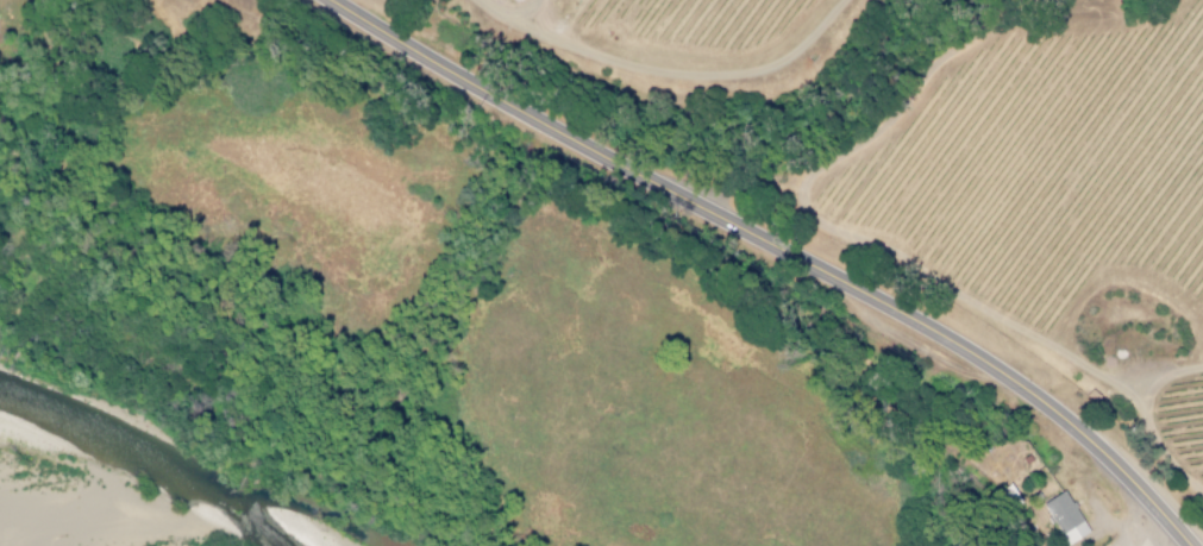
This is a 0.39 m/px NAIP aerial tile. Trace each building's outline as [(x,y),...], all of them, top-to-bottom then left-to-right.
[(1039,506),(1060,491),(1086,532),(1065,545),(1039,506)]
